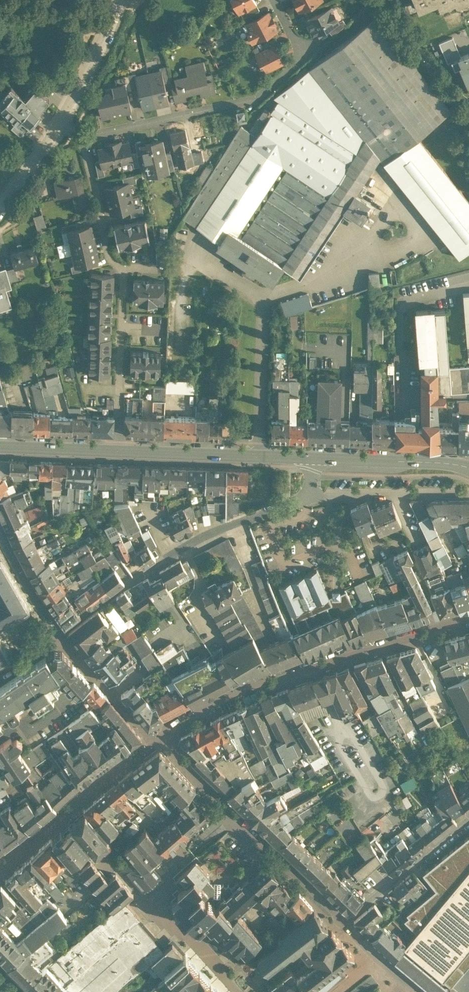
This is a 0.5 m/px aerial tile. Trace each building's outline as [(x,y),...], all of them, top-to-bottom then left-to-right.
[(238,13),(240,12),(257,4),(255,0),(232,0),(238,13)] [(298,7),(298,6),(300,10),(319,0),(295,0),(298,7)] [(418,8),(438,1),(440,6),(455,0),(415,0),(418,8)] [(257,4),(240,12),(243,17),(259,9),(257,4)] [(331,7),(306,20),(314,36),(319,34),(318,32),(326,28),(338,22),(338,21),(331,7)] [(259,9),(244,17),(247,22),(261,15),(259,9)] [(247,22),(251,30),(247,32),(252,42),(277,29),(268,12),(261,15),(247,22)] [(450,112),(376,17),(327,55),(401,151),(417,138),(450,112)] [(338,22),(326,28),(333,35),(346,23),(342,19),(338,21),(338,22)] [(275,37),(263,44),(265,49),(275,44),(278,43),(275,37)] [(265,49),(256,54),(261,63),(263,62),(267,70),(282,62),(278,54),(280,53),(275,44),(265,49)] [(468,53),(451,61),(455,69),(459,67),(468,91),(468,55),(468,53)] [(401,151),(327,55),(310,68),(366,140),(380,158),(379,159),(384,164),(401,151)] [(203,61),(193,63),(195,73),(175,77),(176,82),(183,81),(186,94),(204,89),(205,94),(216,92),(212,74),(206,75),(203,61)] [(167,65),(159,67),(160,71),(162,71),(164,82),(170,81),(167,65)] [(366,140),(310,68),(274,96),(278,99),(284,103),(284,104),(292,109),(293,109),(293,110),(300,114),(301,115),(308,120),(308,119),(309,120),(316,125),(317,125),(317,126),(322,129),(325,125),(331,129),(328,133),(332,135),(333,136),(340,141),(341,141),(348,146),(349,147),(357,152),(366,140)] [(160,71),(148,74),(156,105),(169,102),(164,82),(162,71),(160,71)] [(136,73),(129,74),(132,89),(138,88),(135,77),(136,76),(136,73)] [(129,74),(115,77),(117,85),(124,83),(126,90),(132,89),(129,74)] [(136,76),(135,77),(138,88),(142,108),(156,105),(148,74),(136,76)] [(176,82),(171,84),(174,99),(186,97),(186,94),(183,81),(176,82)] [(117,85),(113,86),(114,90),(106,92),(102,98),(104,106),(100,107),(102,117),(130,110),(126,90),(124,83),(117,85)] [(23,96),(11,86),(0,98),(0,108),(18,124),(22,120),(31,127),(42,113),(39,111),(49,99),(33,85),(23,96)] [(316,125),(309,120),(308,119),(308,120),(301,115),(300,114),(293,110),(293,109),(292,109),(284,104),(284,103),(278,99),(270,111),(272,113),(349,165),(357,152),(349,147),(348,146),(341,141),(340,141),(333,136),(332,135),(328,133),(331,129),(325,125),(322,129),(317,126),(317,125),(316,125)] [(260,115),(250,131),(257,135),(272,113),(270,111),(270,110),(269,109),(268,110),(265,108),(260,116),(260,115)] [(349,165),(272,113),(257,135),(251,144),(287,168),(329,197),(350,165),(349,165)] [(240,126),(220,157),(236,167),(251,144),(257,135),(250,131),(241,125),(240,126)] [(186,130),(170,133),(174,149),(175,148),(179,167),(193,164),(191,153),(186,130)] [(417,138),(401,151),(384,164),(458,261),(468,252),(468,205),(417,138)] [(129,142),(121,143),(120,140),(113,142),(118,163),(125,162),(128,157),(131,156),(132,156),(131,153),(129,142)] [(142,140),(135,141),(135,145),(136,145),(138,154),(144,153),(142,144),(142,140)] [(142,144),(144,153),(146,162),(145,162),(146,164),(148,174),(149,174),(150,178),(161,176),(160,168),(167,167),(164,153),(161,140),(142,144)] [(357,152),(349,165),(350,165),(329,197),(283,266),(301,278),(345,212),(355,196),(379,159),(380,158),(366,140),(357,152)] [(113,142),(105,144),(106,147),(98,148),(101,160),(102,163),(105,162),(110,165),(118,163),(113,142)] [(236,167),(205,214),(213,220),(241,238),(287,168),(251,144),(236,167)] [(201,151),(191,153),(193,164),(204,162),(201,151)] [(136,152),(131,153),(132,156),(131,156),(134,167),(139,165),(136,152)] [(170,152),(164,153),(167,167),(167,170),(174,168),(170,152)] [(204,183),(182,218),(196,227),(205,214),(236,167),(220,157),(214,167),(204,183)] [(101,160),(95,161),(98,176),(105,174),(102,163),(101,160)] [(214,167),(207,163),(198,179),(204,183),(214,167)] [(287,168),(241,238),(283,266),(329,197),(287,168)] [(135,174),(122,177),(124,184),(129,183),(136,181),(135,174)] [(80,176),(55,181),(58,195),(73,192),(76,206),(86,204),(80,176)] [(124,184),(120,185),(120,184),(114,185),(114,186),(105,188),(108,201),(131,195),(129,183),(124,184)] [(131,195),(108,201),(111,213),(120,211),(120,212),(126,211),(126,210),(130,209),(134,208),(134,207),(131,195)] [(372,207),(355,196),(345,212),(369,228),(373,221),(366,216),(372,207)] [(142,206),(134,207),(134,208),(130,209),(131,216),(144,213),(142,206)] [(42,214),(33,216),(38,230),(46,227),(42,214)] [(213,220),(205,214),(196,227),(204,232),(213,220)] [(145,219),(114,226),(119,247),(119,248),(119,247),(125,246),(126,243),(131,242),(133,247),(134,247),(132,242),(137,240),(140,243),(149,240),(149,241),(150,241),(150,240),(145,219),(144,219),(145,219)] [(241,238),(213,220),(204,232),(220,243),(218,247),(272,282),(283,266),(241,238)] [(76,222),(62,225),(63,232),(68,231),(68,230),(77,228),(76,222)] [(77,228),(68,230),(68,231),(63,232),(62,232),(64,243),(94,236),(91,225),(77,228)] [(64,243),(63,243),(66,253),(70,252),(70,254),(73,254),(96,248),(94,236),(64,243)] [(34,245),(11,251),(15,267),(38,261),(34,245)] [(96,248),(73,254),(75,265),(76,265),(85,263),(99,260),(96,248)] [(85,263),(76,265),(75,265),(71,266),(72,272),(86,269),(85,263)] [(6,270),(0,271),(6,289),(12,287),(10,280),(6,269),(6,268),(5,268),(6,270)] [(13,268),(6,269),(10,280),(16,278),(13,268)] [(12,306),(6,289),(0,271),(0,310),(12,306)] [(378,272),(369,274),(370,287),(371,293),(380,291),(378,272)] [(113,275),(91,274),(90,294),(111,295),(112,295),(113,275)] [(164,280),(134,278),(133,300),(163,302),(164,280)] [(307,293),(280,302),(284,315),(312,306),(307,293)] [(111,295),(90,294),(88,336),(90,336),(109,337),(109,336),(109,329),(110,329),(111,323),(110,323),(110,319),(111,319),(111,313),(110,313),(110,309),(111,309),(111,303),(110,303),(111,295)] [(445,309),(432,309),(416,310),(420,360),(424,360),(425,369),(437,370),(449,368),(449,366),(445,309)] [(295,314),(288,315),(290,326),(297,325),(295,314)] [(109,337),(90,336),(89,372),(89,373),(109,373),(111,336),(109,336),(109,337)] [(161,353),(149,352),(149,351),(143,351),(143,352),(131,351),(130,371),(140,371),(140,372),(150,373),(150,372),(160,372),(161,353)] [(381,364),(372,364),(372,371),(372,388),(372,404),(373,404),(381,404),(381,364)] [(49,378),(59,375),(56,365),(45,368),(49,378)] [(449,366),(449,368),(451,392),(468,391),(468,365),(449,366)] [(449,368),(437,370),(437,392),(445,392),(451,392),(449,368)] [(425,369),(421,369),(421,419),(422,419),(422,425),(414,424),(414,419),(394,418),(394,419),(395,442),(419,443),(419,445),(440,445),(439,427),(437,399),(445,399),(445,392),(437,392),(437,370),(425,369)] [(372,371),(354,371),(354,388),(363,388),(372,388),(372,371)] [(40,381),(43,394),(47,393),(62,388),(59,375),(49,378),(39,381),(40,381)] [(197,380),(165,379),(165,386),(165,391),(166,392),(196,392),(197,380)] [(210,379),(209,404),(208,437),(222,437),(222,433),(222,420),(216,420),(218,379),(216,379),(210,379)] [(278,388),(289,388),(289,380),(279,379),(272,379),(272,388),(278,388)] [(341,380),(319,379),(317,419),(307,419),(307,422),(308,440),(349,442),(349,423),(349,420),(339,420),(341,380)] [(43,394),(40,381),(39,381),(32,383),(40,411),(34,411),(33,431),(49,432),(49,411),(48,411),(45,401),(43,394)] [(165,386),(154,385),(153,410),(154,410),(154,411),(155,411),(160,411),(165,411),(166,392),(165,391),(165,386)] [(4,410),(4,407),(3,403),(7,402),(2,387),(0,388),(0,430),(11,430),(12,410),(4,410)] [(284,419),(271,419),(271,433),(271,439),(271,440),(276,440),(276,439),(289,440),(289,421),(289,420),(289,406),(289,394),(289,388),(278,388),(279,414),(284,414),(284,419)] [(372,388),(363,388),(363,423),(372,424),(372,418),(373,418),(373,404),(372,404),(372,388)] [(73,395),(65,398),(69,410),(77,407),(73,395)] [(143,397),(134,397),(133,414),(142,415),(143,397)] [(72,416),(58,416),(58,413),(56,413),(56,408),(53,408),(51,402),(50,403),(46,403),(48,411),(49,411),(49,432),(72,432),(72,416)] [(202,417),(195,416),(194,437),(208,437),(209,404),(202,404),(202,417)] [(34,411),(12,410),(11,430),(33,431),(34,411)] [(160,415),(142,415),(141,435),(163,436),(164,416),(165,415),(165,411),(160,411),(160,415)] [(133,414),(125,414),(125,434),(141,435),(142,415),(133,414)] [(107,417),(93,417),(92,433),(113,434),(114,415),(108,415),(107,417)] [(195,416),(165,415),(164,416),(163,436),(194,437),(195,416)] [(93,417),(72,416),(72,432),(92,433),(93,417)] [(373,418),(372,418),(372,424),(372,443),(395,443),(395,442),(394,419),(373,418)] [(294,422),(289,421),(289,440),(308,440),(307,422),(294,422)] [(458,422),(458,427),(458,446),(468,446),(468,422),(459,422),(458,422)] [(363,423),(349,423),(349,442),(372,443),(372,424),(363,423)] [(454,427),(439,427),(440,445),(458,446),(458,427),(454,427)] [(0,460),(0,472),(0,476),(1,475),(1,476),(7,472),(10,472),(10,471),(10,460),(0,460)] [(27,460),(10,460),(10,471),(26,472),(27,460)] [(39,461),(27,460),(26,472),(39,472),(39,461)] [(53,461),(39,461),(39,472),(39,476),(52,477),(53,461)] [(61,462),(53,461),(52,477),(52,481),(52,485),(61,485),(61,478),(61,462)] [(95,463),(61,462),(61,478),(66,478),(66,483),(84,484),(83,503),(92,503),(94,483),(93,483),(95,463)] [(117,464),(95,463),(93,483),(94,483),(114,484),(115,484),(115,479),(117,464)] [(130,464),(117,464),(115,479),(115,484),(121,483),(121,479),(129,479),(130,464)] [(143,464),(130,464),(129,479),(135,480),(134,499),(142,499),(143,490),(143,486),(143,480),(143,464)] [(160,465),(143,464),(143,480),(143,486),(160,486),(160,485),(159,485),(160,480),(160,465)] [(169,465),(160,465),(160,480),(160,485),(164,485),(169,485),(168,480),(169,465)] [(187,466),(169,465),(168,480),(169,485),(173,485),(172,481),(187,481),(187,466)] [(206,466),(187,466),(187,481),(189,482),(189,488),(197,488),(197,482),(205,483),(206,466)] [(219,467),(207,467),(206,466),(205,483),(205,490),(212,489),(226,489),(226,487),(227,467),(226,467),(220,467),(219,467)] [(248,468),(227,467),(226,487),(226,489),(226,500),(229,501),(233,501),(233,487),(247,487),(247,477),(251,477),(251,469),(248,469),(248,468)] [(0,476),(0,499),(9,496),(9,495),(6,487),(8,486),(5,479),(3,480),(1,476),(1,475),(0,476)] [(68,494),(61,493),(60,497),(59,513),(60,513),(75,508),(76,487),(68,486),(68,494)] [(9,495),(9,496),(0,499),(0,514),(6,529),(7,529),(7,528),(23,521),(22,521),(17,508),(33,501),(28,489),(23,490),(9,495)] [(441,500),(441,499),(434,500),(431,500),(426,503),(438,527),(441,526),(443,529),(453,524),(441,500)] [(449,500),(449,499),(448,499),(448,500),(442,500),(441,500),(453,524),(454,523),(462,538),(467,535),(468,534),(468,500),(449,500)] [(229,501),(226,500),(226,502),(226,513),(226,516),(233,516),(233,512),(239,512),(239,501),(233,501),(229,501)] [(370,509),(377,526),(379,531),(401,523),(402,527),(403,527),(392,500),(370,509)] [(427,514),(420,500),(409,500),(419,519),(427,514)] [(367,501),(350,507),(359,531),(366,528),(367,530),(377,526),(370,509),(367,501)] [(226,502),(214,502),(214,513),(226,513),(226,502)] [(139,526),(128,503),(114,505),(120,520),(126,532),(139,526)] [(192,503),(183,508),(184,510),(185,510),(190,521),(195,518),(192,503)] [(44,505),(28,510),(31,517),(45,512),(44,505)] [(184,510),(178,514),(178,516),(172,519),(171,517),(170,518),(173,529),(178,537),(185,534),(186,535),(193,532),(192,530),(193,529),(189,522),(190,521),(185,510),(184,510)] [(442,543),(428,514),(427,514),(419,519),(430,542),(433,547),(442,543)] [(48,517),(39,522),(44,533),(54,529),(48,517)] [(23,521),(7,528),(7,529),(10,536),(27,528),(30,527),(27,519),(22,521),(23,521)] [(130,555),(121,537),(114,522),(107,528),(113,538),(115,537),(117,541),(115,542),(119,552),(124,559),(130,555)] [(139,526),(126,532),(129,539),(142,533),(142,532),(139,526)] [(10,536),(14,546),(32,538),(27,528),(10,536)] [(142,532),(142,533),(144,539),(147,544),(150,549),(157,546),(148,529),(142,532)] [(111,552),(100,533),(95,537),(102,549),(103,552),(108,554),(111,552)] [(32,538),(14,546),(20,556),(37,548),(32,538)] [(46,538),(37,543),(38,547),(46,543),(48,543),(46,538)] [(48,543),(46,543),(48,548),(59,542),(57,538),(48,543)] [(229,538),(193,557),(198,567),(223,555),(231,570),(235,567),(237,571),(243,568),(229,538)] [(433,547),(430,542),(430,543),(428,542),(420,546),(419,547),(419,548),(417,547),(414,548),(414,550),(413,550),(424,577),(431,593),(450,586),(446,576),(441,566),(441,565),(433,547)] [(48,548),(46,543),(38,547),(37,548),(39,552),(48,548)] [(82,568),(89,564),(96,560),(93,554),(87,543),(63,557),(67,563),(68,564),(81,556),(86,565),(82,567),(82,568)] [(442,543),(433,547),(441,565),(441,566),(451,561),(442,543)] [(147,544),(135,553),(144,567),(156,558),(150,549),(147,544)] [(37,548),(20,556),(29,574),(46,565),(39,552),(37,548)] [(102,549),(93,554),(96,560),(97,560),(97,559),(104,555),(105,556),(108,554),(103,552),(102,549)] [(108,554),(105,556),(108,560),(107,560),(109,563),(119,555),(115,549),(111,552),(108,554)] [(393,556),(380,562),(379,560),(372,563),(376,575),(383,571),(390,583),(396,580),(404,577),(407,585),(415,601),(423,620),(435,617),(440,615),(437,608),(432,610),(429,603),(418,580),(420,579),(416,571),(414,572),(409,561),(413,560),(407,549),(393,556)] [(460,556),(465,564),(468,562),(468,554),(468,552),(460,556)] [(107,560),(108,560),(105,556),(104,555),(97,559),(97,560),(100,564),(107,560)] [(62,556),(54,560),(58,567),(58,568),(61,567),(67,563),(63,557),(62,556)] [(100,569),(109,563),(107,560),(100,564),(97,560),(96,560),(89,564),(94,572),(100,569)] [(180,560),(160,571),(162,575),(168,586),(179,580),(177,577),(187,572),(182,563),(180,560)] [(194,575),(187,560),(182,563),(187,572),(190,577),(194,575)] [(262,560),(251,564),(255,575),(266,571),(262,560)] [(25,609),(26,609),(27,608),(0,563),(0,624),(25,609)] [(46,565),(29,574),(32,580),(53,569),(50,563),(46,565)] [(53,569),(32,580),(39,592),(60,580),(56,575),(63,571),(63,570),(69,567),(68,564),(67,563),(61,567),(58,568),(58,567),(53,569)] [(89,564),(82,568),(87,575),(94,572),(89,564)] [(87,575),(82,568),(78,570),(83,578),(87,575)] [(284,584),(279,586),(299,631),(294,634),(293,633),(293,634),(303,656),(319,649),(318,648),(335,641),(336,644),(337,644),(343,641),(350,638),(339,613),(339,614),(338,611),(344,608),(342,603),(351,599),(346,590),(340,593),(340,591),(336,591),(332,591),(332,595),(329,597),(317,569),(284,584)] [(115,570),(100,581),(101,583),(102,583),(110,593),(124,583),(115,570)] [(266,571),(255,575),(260,587),(269,583),(265,573),(267,572),(266,571)] [(446,576),(450,586),(460,610),(468,607),(468,590),(468,591),(466,584),(463,577),(461,571),(446,576)] [(162,575),(150,582),(148,578),(143,581),(146,585),(150,592),(151,591),(155,597),(160,605),(161,605),(160,603),(173,595),(168,586),(162,575)] [(233,577),(210,590),(217,604),(229,598),(229,599),(230,599),(241,593),(240,591),(242,590),(239,585),(237,586),(233,577)] [(404,577),(396,580),(399,588),(400,588),(407,585),(404,577)] [(76,579),(67,585),(68,586),(64,591),(70,601),(75,598),(75,597),(84,590),(77,580),(76,579)] [(60,580),(39,592),(47,603),(64,591),(59,584),(61,583),(60,580)] [(99,580),(89,587),(84,590),(75,597),(75,598),(80,604),(86,599),(88,601),(87,604),(88,605),(94,606),(98,602),(96,599),(99,596),(105,597),(110,593),(102,583),(101,583),(100,581),(99,580)] [(365,607),(357,611),(356,612),(356,613),(365,635),(366,636),(388,630),(377,606),(378,606),(371,592),(365,580),(355,585),(365,607)] [(396,580),(390,583),(393,590),(399,588),(396,580)] [(260,587),(258,587),(270,616),(279,612),(280,611),(269,583),(260,587)] [(150,592),(146,585),(142,588),(147,594),(134,604),(138,609),(155,598),(155,597),(151,591),(150,592)] [(450,586),(431,593),(437,608),(440,615),(440,616),(460,610),(450,586)] [(229,598),(217,604),(210,590),(209,589),(209,588),(201,592),(205,600),(204,600),(210,610),(210,609),(213,614),(232,604),(230,599),(229,599),(229,598)] [(64,591),(47,603),(54,613),(70,601),(64,591)] [(132,600),(124,591),(117,597),(124,606),(127,604),(132,600)] [(267,641),(241,593),(230,599),(232,604),(242,623),(244,622),(258,645),(267,641)] [(410,594),(401,597),(405,605),(405,606),(412,623),(423,620),(415,601),(414,601),(410,594)] [(54,613),(64,628),(79,617),(81,616),(78,612),(88,605),(87,604),(88,601),(86,599),(80,604),(75,607),(70,601),(54,613)] [(351,599),(342,603),(344,608),(338,611),(339,614),(339,613),(350,638),(351,641),(352,640),(364,635),(365,635),(356,613),(356,612),(357,611),(351,599)] [(378,606),(377,606),(388,630),(398,627),(412,623),(405,606),(404,605),(401,599),(378,606)] [(127,604),(124,606),(130,615),(133,612),(127,604)] [(242,623),(232,604),(213,614),(233,648),(223,654),(240,678),(253,670),(255,674),(256,674),(270,665),(261,651),(260,648),(258,645),(244,622),(242,623)] [(87,618),(68,633),(81,649),(85,653),(95,645),(91,641),(102,633),(107,640),(118,631),(110,620),(108,621),(99,610),(87,618)] [(291,635),(280,611),(279,612),(270,616),(269,617),(269,618),(270,617),(279,635),(279,634),(281,639),(287,637),(293,648),(297,658),(303,656),(293,634),(291,635)] [(131,628),(121,634),(123,636),(127,642),(131,640),(137,636),(131,628)] [(153,649),(142,632),(137,636),(131,640),(143,656),(152,650),(153,649)] [(442,640),(452,664),(459,680),(468,676),(468,643),(465,634),(442,640)] [(123,636),(115,642),(119,647),(127,642),(123,636)] [(274,642),(260,648),(261,651),(270,665),(271,668),(272,667),(284,662),(297,658),(293,648),(287,637),(281,639),(274,642)] [(95,645),(85,653),(94,664),(110,653),(111,652),(119,647),(115,642),(106,648),(100,641),(95,645)] [(119,647),(111,652),(110,653),(94,664),(110,682),(136,662),(123,645),(119,647)] [(206,655),(192,662),(186,652),(187,652),(183,645),(177,649),(177,650),(161,660),(163,664),(174,678),(191,703),(232,682),(224,672),(215,659),(216,659),(212,654),(207,658),(206,655)] [(240,678),(223,654),(222,647),(212,654),(216,659),(215,659),(224,672),(232,682),(240,678)] [(425,664),(416,648),(400,653),(415,682),(414,682),(418,689),(428,684),(426,679),(428,678),(427,676),(430,675),(425,664)] [(143,656),(142,657),(151,672),(161,665),(152,650),(143,656)] [(62,652),(54,651),(46,656),(38,662),(37,661),(36,660),(31,664),(31,665),(32,666),(24,671),(23,670),(22,670),(17,674),(16,675),(17,676),(0,687),(0,720),(8,715),(11,719),(14,720),(19,716),(20,713),(17,709),(31,699),(38,709),(54,698),(52,696),(58,692),(53,685),(60,680),(58,677),(59,676),(77,696),(84,690),(92,684),(74,665),(62,652)] [(413,681),(399,653),(387,656),(391,665),(392,665),(394,669),(393,669),(401,687),(413,681)] [(386,667),(382,658),(367,662),(379,685),(382,691),(386,689),(387,692),(390,691),(391,691),(392,691),(395,696),(399,694),(388,672),(387,672),(385,667),(386,667)] [(379,685),(367,662),(354,666),(367,690),(379,685)] [(151,672),(143,678),(145,681),(145,680),(149,686),(150,688),(166,678),(168,682),(174,678),(163,664),(161,665),(151,672)] [(452,664),(441,669),(448,685),(459,680),(452,664)] [(362,692),(349,668),(336,672),(352,704),(354,709),(355,708),(367,702),(362,692)] [(336,672),(329,674),(326,673),(324,674),(323,676),(318,678),(312,680),(322,700),(327,698),(333,695),(339,708),(339,710),(352,704),(336,672)] [(459,680),(448,685),(468,731),(468,676),(459,680)] [(191,703),(174,678),(168,682),(167,683),(170,689),(154,699),(156,704),(163,718),(191,703)] [(145,681),(136,687),(140,693),(149,686),(145,680),(145,681)] [(312,680),(288,689),(298,709),(322,700),(312,680)] [(413,681),(401,687),(408,701),(416,697),(421,694),(414,682),(413,681)] [(105,696),(94,683),(92,684),(84,690),(96,704),(96,703),(105,696)] [(428,684),(418,689),(421,694),(431,689),(428,684)] [(134,685),(121,695),(128,702),(137,695),(140,693),(136,687),(134,685)] [(379,685),(367,690),(371,697),(374,696),(382,709),(376,712),(382,723),(392,738),(406,730),(397,715),(390,704),(390,705),(383,694),(384,693),(382,691),(379,685)] [(298,709),(288,689),(271,695),(276,705),(276,706),(281,703),(286,713),(287,713),(292,723),(293,723),(309,748),(318,743),(313,735),(305,721),(303,719),(298,709)] [(395,696),(392,691),(391,691),(390,691),(387,692),(386,689),(382,691),(384,693),(383,694),(390,705),(390,704),(397,715),(403,711),(395,696)] [(297,740),(291,728),(289,727),(285,721),(276,706),(276,705),(271,695),(258,700),(262,709),(264,707),(273,727),(279,737),(282,735),(284,738),(276,742),(279,748),(286,762),(294,758),(292,754),(302,748),(297,740)] [(105,696),(96,703),(101,708),(110,701),(105,696)] [(146,699),(133,709),(148,726),(163,718),(156,704),(153,706),(146,699)] [(267,726),(260,710),(262,709),(258,700),(246,705),(257,729),(257,730),(261,740),(262,740),(267,750),(272,760),(278,758),(274,751),(271,744),(267,737),(270,735),(267,726)] [(328,712),(322,700),(298,709),(303,719),(305,721),(328,712)] [(115,724),(123,717),(110,701),(101,708),(107,714),(115,724)] [(352,704),(339,710),(344,721),(359,715),(355,708),(354,709),(352,704)] [(427,704),(412,713),(427,739),(433,736),(430,730),(439,725),(427,704)] [(246,705),(236,709),(245,727),(245,728),(248,734),(251,733),(253,736),(255,741),(254,742),(260,753),(264,752),(265,754),(264,751),(267,750),(262,740),(261,740),(257,730),(257,729),(246,705)] [(89,708),(80,715),(81,716),(86,722),(96,715),(90,708),(89,708)] [(245,727),(236,709),(221,716),(231,734),(240,730),(245,728),(245,727)] [(403,711),(397,715),(406,730),(414,725),(405,710),(403,711)] [(75,719),(70,712),(67,715),(71,721),(75,719)] [(376,712),(362,720),(369,731),(382,723),(376,712)] [(107,729),(100,721),(101,720),(96,715),(86,722),(88,725),(90,729),(93,727),(116,757),(123,752),(111,735),(107,729)] [(115,724),(107,715),(101,720),(100,721),(107,729),(111,735),(123,752),(130,747),(123,738),(124,737),(115,724)] [(93,727),(90,729),(88,725),(86,722),(81,716),(70,723),(69,724),(83,744),(78,747),(79,748),(80,747),(82,749),(97,771),(116,757),(93,727)] [(221,716),(220,716),(211,722),(220,740),(222,739),(225,745),(226,744),(232,755),(230,756),(232,759),(242,753),(240,750),(238,746),(234,739),(233,739),(231,734),(221,716)] [(123,717),(115,724),(124,737),(123,738),(130,747),(141,739),(123,717)] [(220,740),(211,722),(206,725),(205,724),(204,725),(199,728),(198,728),(198,729),(192,731),(191,732),(206,751),(207,752),(217,746),(218,748),(225,745),(222,739),(220,740)] [(65,727),(57,732),(61,737),(73,755),(82,749),(80,747),(79,748),(78,747),(65,727)] [(240,730),(231,734),(233,739),(234,739),(238,746),(240,750),(248,746),(240,730)] [(57,732),(47,738),(51,743),(61,737),(57,732)] [(206,751),(191,732),(181,737),(181,738),(182,742),(194,754),(195,752),(211,767),(215,763),(212,760),(212,759),(210,760),(204,752),(206,751)] [(0,744),(0,758),(14,779),(18,776),(26,770),(30,767),(22,755),(18,748),(22,741),(17,738),(13,741),(10,737),(0,744)] [(82,749),(73,755),(61,737),(51,743),(81,784),(97,771),(82,749)] [(42,742),(22,755),(30,767),(35,764),(36,765),(44,759),(50,754),(42,742)] [(309,748),(303,751),(305,754),(309,760),(323,752),(318,743),(309,748)] [(217,746),(207,752),(211,757),(220,751),(218,748),(217,746)] [(286,762),(279,748),(274,751),(278,758),(272,760),(272,762),(279,775),(290,769),(286,762)] [(154,753),(144,761),(158,778),(159,777),(160,778),(159,779),(170,792),(171,792),(169,795),(174,800),(177,797),(182,802),(190,794),(195,788),(185,778),(176,767),(159,749),(154,753)] [(211,767),(195,752),(194,754),(190,759),(193,763),(203,773),(220,789),(222,792),(231,784),(223,776),(225,774),(218,766),(215,763),(211,767)] [(232,759),(236,765),(239,771),(248,765),(242,753),(232,759)] [(218,757),(217,756),(212,760),(215,763),(218,766),(221,763),(218,757)] [(221,763),(218,766),(225,774),(236,765),(232,759),(230,756),(225,760),(221,763)] [(262,758),(249,766),(252,772),(254,777),(265,770),(267,768),(266,765),(262,758)] [(45,770),(66,798),(76,789),(57,761),(45,770)] [(144,761),(131,771),(144,786),(147,789),(152,784),(164,797),(170,792),(159,779),(158,778),(144,761)] [(272,762),(266,765),(267,768),(265,770),(270,779),(271,779),(276,776),(279,775),(272,762)] [(66,798),(45,770),(43,772),(42,772),(36,765),(35,764),(30,767),(40,779),(36,781),(37,781),(37,782),(43,790),(56,807),(66,798)] [(40,779),(30,767),(26,770),(34,782),(35,783),(37,782),(37,781),(36,781),(40,779)] [(34,782),(26,770),(18,776),(22,782),(24,780),(28,785),(34,782)] [(131,771),(119,781),(127,792),(128,792),(132,796),(136,793),(144,786),(131,771)] [(252,772),(243,777),(246,782),(251,779),(254,777),(252,772)] [(2,808),(11,802),(9,799),(11,797),(11,796),(4,785),(9,782),(3,774),(0,776),(0,804),(2,808)] [(276,776),(271,779),(274,785),(279,782),(276,776)] [(399,781),(403,791),(416,785),(411,776),(399,781)] [(236,789),(226,795),(233,802),(255,787),(251,779),(246,782),(236,789)] [(270,779),(264,782),(268,789),(274,786),(274,785),(271,779),(270,779)] [(127,792),(119,781),(105,792),(126,814),(134,807),(123,795),(127,792)] [(43,790),(41,791),(35,783),(34,782),(28,785),(28,787),(32,794),(40,805),(47,815),(56,807),(43,790)] [(459,797),(450,782),(445,785),(459,810),(464,807),(458,798),(459,797)] [(236,789),(231,784),(222,792),(225,795),(226,795),(236,789)] [(459,810),(445,785),(438,790),(442,797),(452,814),(459,810)] [(255,787),(233,802),(238,807),(260,793),(255,787)] [(35,809),(22,789),(11,796),(11,797),(9,799),(11,802),(29,829),(47,815),(40,805),(35,809)] [(277,789),(270,793),(273,798),(280,794),(277,789)] [(458,798),(464,807),(468,814),(468,813),(468,789),(459,797),(458,798)] [(105,792),(94,801),(115,824),(126,814),(105,792)] [(317,792),(279,814),(284,822),(311,805),(321,799),(317,792)] [(140,793),(139,793),(138,794),(134,798),(142,807),(148,801),(141,793),(140,793)] [(260,793),(238,807),(246,815),(266,802),(261,793),(260,793)] [(210,816),(190,794),(182,802),(178,805),(184,811),(176,818),(189,833),(190,833),(191,832),(192,831),(197,826),(198,827),(198,826),(201,823),(201,824),(202,823),(209,817),(210,816)] [(266,802),(246,815),(258,826),(270,819),(268,816),(271,813),(287,805),(280,794),(273,798),(266,802)] [(321,799),(311,805),(313,809),(318,817),(336,806),(328,794),(321,799)] [(403,809),(410,801),(403,795),(396,803),(403,809)] [(452,814),(442,797),(434,801),(443,816),(437,821),(444,833),(456,823),(457,822),(452,814)] [(94,801),(84,810),(87,813),(96,823),(94,824),(107,838),(118,828),(115,824),(94,801)] [(29,829),(11,802),(2,808),(1,808),(1,809),(11,825),(12,827),(12,828),(13,828),(19,837),(29,829)] [(8,827),(11,825),(1,809),(1,808),(2,808),(0,804),(0,815),(8,827)] [(311,805),(284,822),(283,823),(287,828),(313,809),(311,805)] [(422,810),(416,813),(421,822),(421,821),(426,818),(424,815),(422,810)] [(430,810),(424,815),(426,818),(432,825),(437,821),(434,817),(430,810)] [(85,814),(71,826),(89,848),(95,853),(109,841),(107,838),(94,824),(85,814)] [(279,814),(270,819),(258,826),(266,834),(283,823),(284,822),(279,814)] [(383,814),(376,823),(391,834),(397,825),(383,814)] [(0,815),(0,830),(10,845),(19,837),(13,828),(12,828),(12,827),(11,825),(8,827),(0,815)] [(189,833),(176,818),(154,838),(164,850),(167,853),(179,842),(189,833)] [(437,821),(432,825),(426,818),(421,821),(427,830),(434,841),(444,833),(437,821)] [(427,830),(421,821),(421,822),(416,826),(422,833),(417,837),(416,838),(420,843),(424,849),(434,841),(427,830)] [(132,825),(125,831),(128,834),(137,826),(135,823),(133,825),(132,825)] [(283,823),(266,834),(277,846),(292,835),(287,828),(283,823)] [(420,843),(416,838),(417,837),(411,829),(411,830),(408,825),(402,829),(405,834),(411,842),(407,845),(415,857),(424,849),(420,843)] [(68,829),(63,833),(62,831),(52,840),(67,858),(83,875),(95,865),(84,852),(87,850),(89,848),(71,826),(68,829)] [(154,838),(146,829),(125,847),(134,858),(143,868),(149,863),(164,850),(154,838)] [(405,834),(402,829),(398,832),(401,837),(402,837),(407,845),(411,842),(405,834)] [(10,845),(0,830),(0,852),(10,845)] [(292,835),(277,846),(299,867),(312,854),(292,835)] [(423,873),(436,889),(407,913),(409,916),(404,919),(417,931),(404,947),(420,960),(451,986),(464,970),(457,963),(468,949),(468,836),(423,873)] [(407,845),(402,837),(401,837),(391,845),(397,853),(405,865),(415,857),(407,845)] [(51,839),(31,857),(49,876),(58,868),(61,870),(63,868),(64,867),(61,864),(67,858),(52,840),(51,839)] [(235,873),(243,864),(217,841),(204,855),(218,867),(222,862),(235,873)] [(389,857),(381,846),(378,848),(376,845),(372,848),(375,852),(376,852),(381,859),(383,861),(389,857)] [(375,852),(359,866),(354,870),(360,878),(381,859),(376,852),(375,852)] [(405,865),(397,853),(385,863),(393,874),(405,865)] [(326,868),(312,854),(299,867),(312,880),(326,868)] [(49,876),(31,857),(25,862),(44,882),(50,876),(49,876)] [(83,875),(67,858),(61,864),(64,867),(63,868),(66,870),(63,872),(67,876),(66,877),(73,885),(83,875)] [(143,889),(159,875),(152,866),(149,863),(143,868),(134,858),(129,862),(123,867),(143,889)] [(353,859),(348,864),(341,870),(346,876),(354,870),(359,866),(353,859)] [(196,860),(178,876),(186,885),(181,889),(178,892),(180,895),(176,900),(181,906),(177,910),(185,918),(187,916),(196,926),(204,918),(218,933),(219,932),(222,929),(245,955),(251,949),(261,940),(238,914),(260,894),(262,892),(252,881),(248,877),(234,890),(216,907),(208,898),(207,899),(204,897),(198,890),(202,886),(199,883),(206,877),(209,874),(196,860)] [(44,882),(25,862),(16,870),(29,885),(34,891),(35,891),(39,895),(40,894),(42,896),(43,897),(45,895),(46,895),(47,896),(51,892),(43,883),(44,882)] [(89,883),(102,872),(95,865),(83,875),(89,883)] [(265,865),(255,875),(256,877),(252,881),(262,892),(260,894),(266,900),(283,885),(277,878),(278,877),(271,869),(269,870),(265,865)] [(58,868),(49,876),(50,876),(56,883),(63,876),(59,872),(61,870),(58,868)] [(333,875),(326,868),(312,880),(325,892),(340,878),(335,873),(333,875)] [(29,885),(16,871),(5,880),(24,901),(31,908),(42,900),(39,895),(35,891),(34,891),(29,885)] [(89,883),(96,891),(109,880),(102,872),(89,883)] [(422,883),(412,872),(403,880),(417,896),(421,893),(416,887),(422,883)] [(109,880),(96,891),(105,901),(125,884),(116,874),(109,880)] [(56,883),(50,876),(44,882),(43,883),(51,892),(57,898),(64,892),(56,883)] [(213,885),(206,877),(199,883),(202,886),(208,893),(204,897),(207,899),(208,898),(216,907),(234,890),(228,884),(225,887),(223,884),(221,886),(213,885)] [(340,878),(325,892),(333,900),(347,886),(351,890),(352,890),(355,886),(349,878),(344,882),(340,878)] [(403,880),(393,888),(402,899),(409,893),(414,899),(417,896),(403,880)] [(1,884),(0,885),(0,905),(5,910),(6,911),(11,917),(20,906),(1,884)] [(125,884),(105,901),(100,906),(108,915),(125,901),(133,894),(125,884)] [(266,900),(277,912),(285,906),(284,906),(294,898),(294,897),(283,885),(266,900)] [(202,886),(198,890),(204,897),(208,893),(202,886)] [(347,886),(333,900),(347,914),(363,900),(352,890),(351,890),(347,886)] [(299,893),(294,897),(294,898),(284,906),(285,906),(297,920),(312,907),(299,893)] [(54,904),(47,899),(38,905),(40,908),(47,916),(58,907),(54,904)] [(49,964),(61,977),(59,979),(60,981),(60,982),(49,991),(115,991),(122,985),(150,961),(151,961),(163,950),(137,920),(139,919),(140,918),(126,901),(125,901),(108,915),(93,926),(49,964)] [(374,904),(354,920),(372,938),(384,926),(384,925),(382,927),(374,919),(382,913),(374,904)] [(47,916),(40,908),(30,916),(20,906),(11,917),(6,911),(2,915),(1,918),(0,918),(0,921),(3,924),(2,925),(7,931),(17,941),(23,936),(37,924),(42,920),(47,916)] [(42,920),(37,924),(23,936),(17,941),(7,931),(2,925),(0,926),(0,956),(9,965),(44,936),(62,921),(66,918),(58,907),(47,916),(42,920)] [(388,907),(383,911),(387,915),(392,911),(388,907)] [(306,915),(297,922),(296,921),(295,922),(296,923),(287,930),(287,929),(286,930),(279,936),(280,939),(272,946),(282,958),(291,952),(292,954),(311,940),(319,933),(319,934),(321,933),(320,932),(326,928),(328,926),(314,909),(307,914),(306,913),(305,914),(306,915)] [(395,936),(385,926),(384,926),(372,938),(393,958),(404,945),(405,945),(399,940),(402,938),(397,933),(395,936)] [(319,934),(319,933),(311,940),(313,943),(302,951),(309,960),(293,972),(308,991),(318,983),(322,989),(323,989),(323,988),(327,984),(328,985),(332,980),(331,980),(335,977),(335,978),(339,975),(335,970),(354,955),(331,930),(329,932),(326,928),(320,932),(321,933),(319,934)] [(44,936),(26,951),(35,960),(37,958),(37,959),(52,946),(44,936)] [(162,972),(163,971),(183,954),(172,942),(163,950),(151,961),(162,972)] [(272,946),(257,957),(267,970),(282,958),(272,946)] [(404,948),(394,960),(433,991),(456,991),(404,948)] [(457,963),(464,970),(468,965),(468,949),(457,963)] [(35,960),(26,951),(9,965),(27,983),(34,976),(30,972),(39,965),(35,960)] [(188,959),(188,957),(185,954),(183,954),(163,971),(167,976),(183,991),(217,991),(188,959)] [(48,963),(34,976),(27,983),(37,991),(49,991),(60,982),(60,981),(59,979),(61,977),(49,964),(48,963)] [(291,969),(276,981),(270,985),(275,991),(309,991),(308,991),(293,972),(291,969)] [(167,976),(150,991),(183,991),(167,976)]
